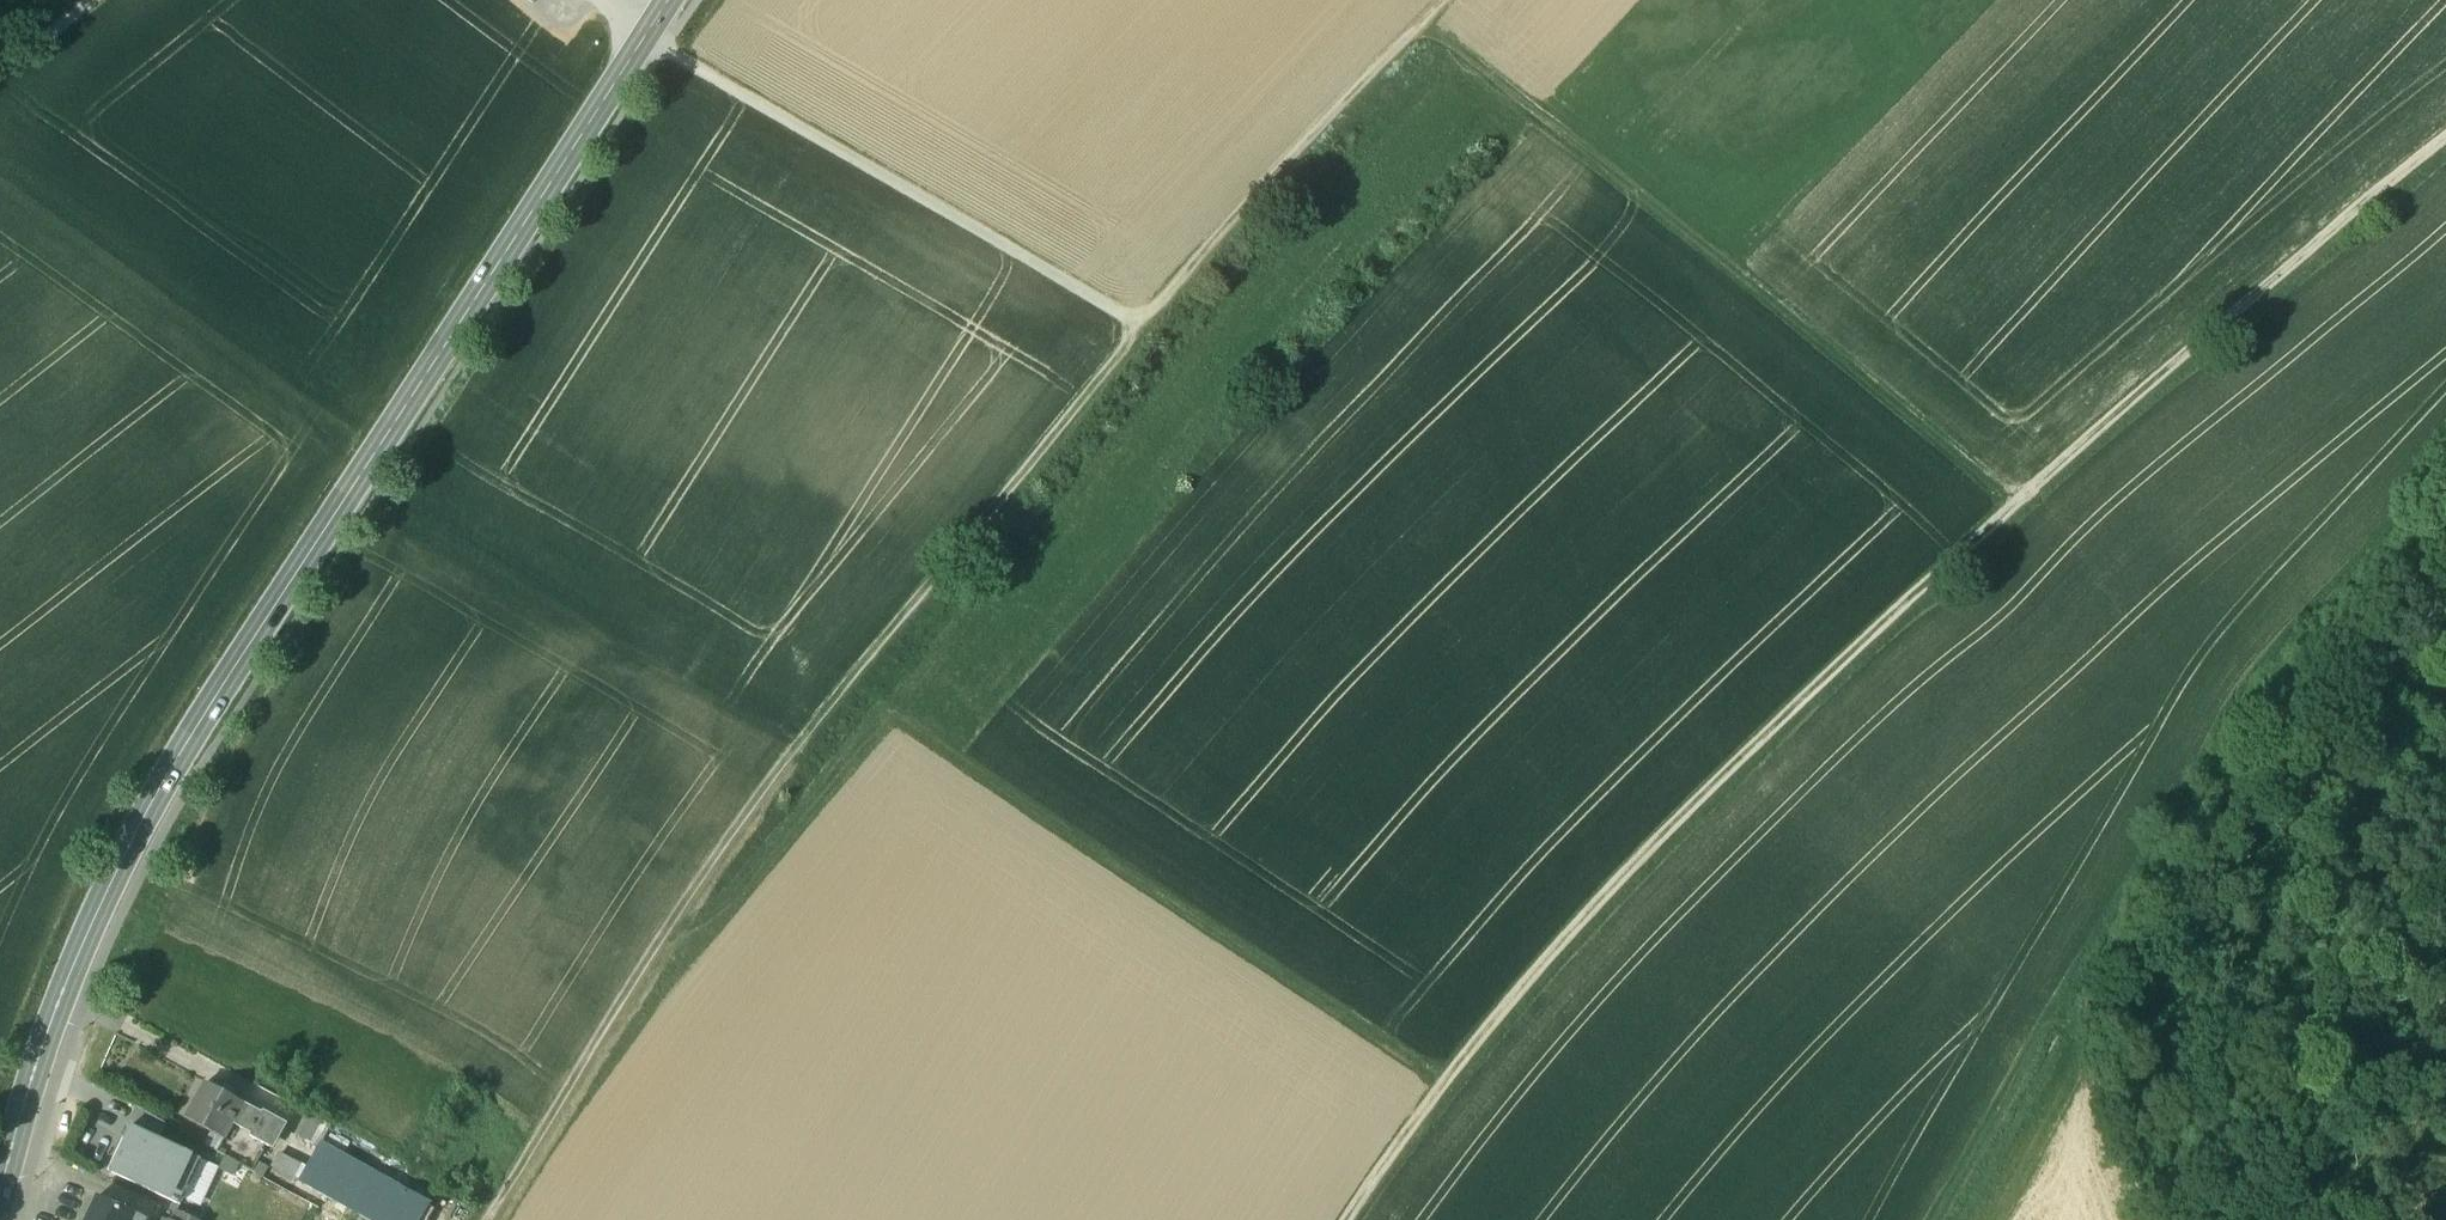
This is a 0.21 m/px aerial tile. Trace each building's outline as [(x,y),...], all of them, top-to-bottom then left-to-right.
[(214,1134),(226,1141),(234,1126),(246,1105),(208,1085),(188,1121),(214,1134)] [(264,1115),(246,1105),(234,1126),(253,1136),(264,1115)] [(137,1109),(121,1138),(127,1140),(133,1128),(160,1141),(167,1126),(137,1109)] [(264,1115),(253,1136),(251,1139),(271,1149),(285,1124),(265,1113),(264,1115)] [(299,1136),(321,1148),(332,1127),(310,1115),(299,1136)] [(127,1140),(112,1172),(181,1204),(202,1160),(160,1141),(133,1128),(127,1140)] [(219,1154),(226,1141),(214,1134),(207,1147),(219,1154)] [(302,1184),(368,1219),(423,1219),(432,1205),(323,1145),(321,1148),(302,1184)] [(269,1171),(259,1165),(254,1173),(264,1179),(269,1171)] [(97,1199),(87,1219),(141,1219),(97,1199)]
